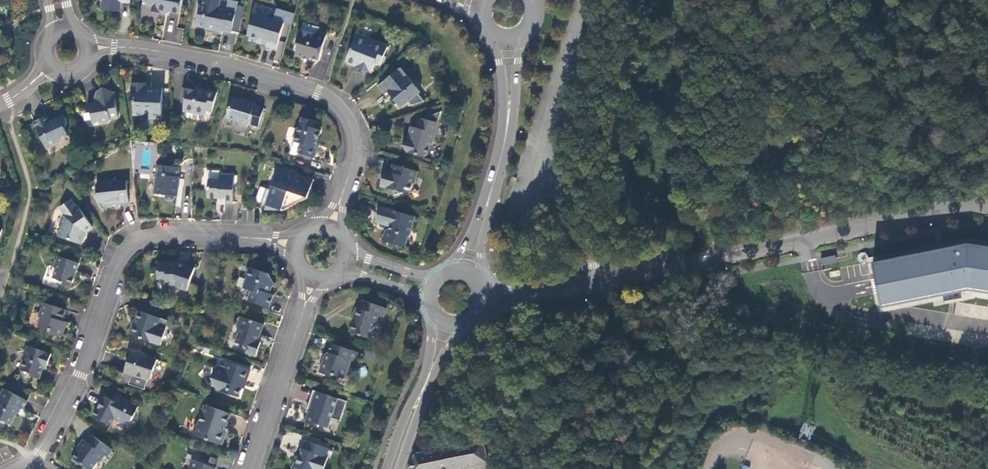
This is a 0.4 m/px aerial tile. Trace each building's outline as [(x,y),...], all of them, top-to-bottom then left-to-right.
[(102,0),(101,11),(114,12),(115,9),(121,9),(122,3),(131,4),(131,0),(102,0)] [(183,0),(148,0),(147,5),(152,7),(152,12),(160,13),(164,11),(167,15),(171,12),(180,14),(183,0)] [(203,4),(199,4),(196,15),(198,15),(196,26),(207,28),(206,30),(213,31),(212,33),(222,35),(223,31),(232,33),(238,2),(229,0),(227,9),(220,8),(221,0),(204,0),(203,4)] [(220,8),(227,9),(229,0),(228,0),(221,0),(220,8)] [(284,23),(254,14),(248,36),(268,42),(267,47),(277,50),(284,23)] [(312,36),(300,32),(297,44),(298,47),(296,56),(311,60),(311,58),(319,60),(327,35),(317,33),(312,36)] [(388,47),(356,35),(346,62),(359,67),(359,69),(370,73),(371,71),(372,72),(375,63),(381,65),(388,47)] [(392,97),(400,106),(408,100),(411,104),(423,100),(417,92),(414,88),(416,86),(400,66),(377,85),(385,93),(387,91),(389,89),(394,95),(392,97)] [(147,84),(132,83),(131,102),(134,102),(134,116),(143,116),(146,114),(150,114),(149,119),(162,120),(163,88),(151,88),(151,90),(146,90),(147,84)] [(91,113),(92,123),(99,122),(99,123),(102,125),(108,124),(111,121),(110,120),(118,119),(114,92),(103,88),(97,92),(94,99),(97,100),(96,104),(95,103),(87,105),(88,111),(91,113)] [(200,91),(184,88),(182,98),(186,98),(183,111),(206,116),(206,111),(212,112),(217,93),(200,89),(200,91)] [(245,102),(232,98),(226,118),(238,122),(239,125),(246,127),(249,125),(249,124),(259,127),(264,108),(255,105),(255,103),(245,100),(245,102)] [(47,116),(34,122),(46,149),(60,143),(59,141),(68,137),(64,128),(66,127),(67,123),(64,115),(54,120),(55,121),(50,123),(49,122),(47,116)] [(315,122),(302,118),(299,127),(296,129),(294,137),(295,140),(295,142),(301,144),(298,153),(315,159),(318,149),(315,148),(321,130),(313,128),(315,122)] [(438,123),(423,119),(418,121),(417,128),(411,127),(408,136),(411,137),(410,141),(402,145),(407,153),(424,157),(428,155),(430,144),(433,142),(438,123)] [(155,175),(157,176),(155,194),(165,195),(165,199),(167,201),(172,202),(175,200),(175,196),(177,197),(178,185),(177,185),(179,168),(157,165),(155,175)] [(387,176),(384,175),(380,186),(393,190),(395,196),(404,193),(409,195),(412,184),(415,184),(418,172),(393,165),(390,173),(390,174),(387,176)] [(304,188),(308,178),(279,168),(264,210),(283,211),(304,201),(305,198),(308,199),(311,190),(304,188)] [(219,202),(233,203),(235,175),(220,174),(219,180),(208,180),(208,197),(219,198),(219,202)] [(106,183),(96,184),(97,194),(95,195),(102,209),(104,209),(109,208),(110,208),(111,207),(112,207),(114,206),(115,205),(113,202),(119,201),(119,205),(129,204),(127,181),(117,182),(115,178),(106,183)] [(314,180),(308,178),(304,188),(311,190),(314,180)] [(93,227),(78,206),(76,207),(71,200),(60,208),(65,216),(58,237),(81,244),(85,233),(93,227)] [(415,217),(380,207),(376,222),(390,227),(390,230),(388,229),(385,231),(383,239),(385,242),(403,247),(406,245),(409,235),(410,236),(415,217)] [(873,264),(883,309),(968,291),(987,295),(987,248),(968,245),(873,264)] [(821,259),(823,266),(837,263),(836,255),(821,259)] [(79,263),(58,256),(54,268),(56,268),(53,278),(61,281),(61,283),(71,287),(79,263)] [(175,264),(158,264),(158,279),(166,279),(166,285),(167,285),(169,287),(175,288),(178,286),(179,288),(187,291),(195,268),(184,265),(183,267),(175,265),(175,264)] [(251,268),(248,269),(245,276),(247,280),(244,289),(250,291),(247,301),(269,308),(274,295),(269,294),(271,288),(275,286),(269,274),(251,268)] [(387,309),(363,301),(360,309),(357,308),(354,317),(356,318),(351,333),(369,339),(374,324),(377,322),(379,316),(384,318),(387,309)] [(66,310),(44,303),(39,317),(42,318),(39,327),(51,331),(50,334),(60,337),(63,336),(65,331),(63,328),(65,322),(62,321),(66,310)] [(161,318),(139,311),(134,325),(133,324),(130,332),(132,335),(153,342),(161,318)] [(264,325),(240,317),(237,326),(239,329),(241,330),(236,343),(246,347),(247,349),(246,353),(256,356),(261,342),(258,341),(264,325)] [(354,359),(356,352),(332,344),(326,359),(324,359),(319,373),(332,377),(334,376),(345,379),(351,361),(354,359)] [(32,377),(40,379),(45,363),(48,364),(51,354),(27,346),(27,347),(24,349),(22,355),(23,358),(19,370),(31,374),(32,377)] [(132,375),(129,385),(145,390),(148,380),(151,379),(157,360),(131,351),(124,373),(132,375)] [(354,359),(351,361),(358,363),(361,354),(356,352),(354,359)] [(211,378),(218,390),(239,398),(244,382),(246,383),(250,370),(223,361),(220,370),(215,369),(211,378)] [(27,401),(4,389),(0,397),(0,422),(4,421),(11,425),(20,408),(23,409),(27,401)] [(347,402),(313,390),(306,412),(309,413),(305,423),(319,427),(319,425),(328,428),(331,419),(341,422),(347,402)] [(104,396),(94,417),(110,425),(114,418),(123,423),(131,420),(138,407),(131,404),(132,403),(124,399),(124,400),(119,397),(116,403),(104,396)] [(225,431),(230,414),(206,405),(199,424),(195,426),(193,432),(195,436),(222,445),(226,432),(225,431)] [(92,435),(87,442),(84,440),(78,447),(80,449),(72,460),(79,465),(82,465),(88,468),(93,468),(97,462),(101,462),(105,456),(107,457),(112,450),(92,435)] [(484,440),(415,454),(411,468),(458,468),(488,462),(484,440)] [(306,441),(303,449),(302,449),(297,463),(294,462),(292,468),(324,468),(328,457),(326,457),(329,449),(306,441)] [(190,450),(187,458),(192,460),(189,468),(191,468),(212,468),(216,459),(190,450)]
